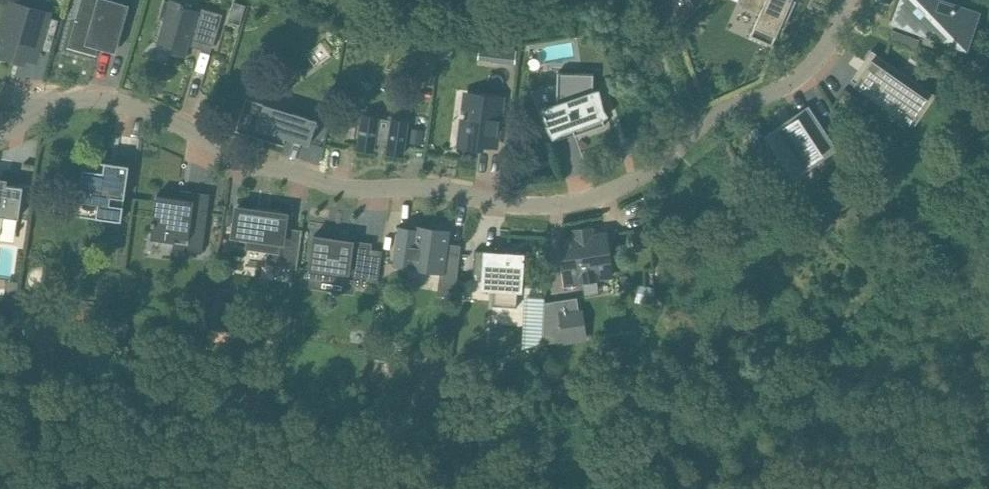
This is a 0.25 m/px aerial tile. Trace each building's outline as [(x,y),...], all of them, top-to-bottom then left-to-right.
[(68,48),(97,56),(97,54),(99,47),(110,51),(110,49),(113,38),(119,39),(118,41),(120,41),(130,4),(115,0),(98,0),(96,8),(83,4),(79,20),(76,19),(76,20),(69,46),(68,46),(68,48)] [(161,19),(164,20),(157,43),(159,44),(159,42),(173,46),(171,53),(186,57),(190,45),(187,45),(189,39),(213,46),(213,47),(214,47),(223,14),(198,7),(197,10),(185,7),(186,3),(176,0),(170,0),(169,1),(166,0),(165,0),(159,19),(160,20),(161,19)] [(228,19),(242,23),(247,3),(236,0),(234,0),(228,19)] [(677,21),(695,6),(691,0),(672,0),(677,21)] [(742,6),(760,14),(750,36),(772,46),(780,27),(784,29),(796,1),(795,0),(744,0),(742,6)] [(903,2),(896,22),(927,34),(928,31),(944,36),(943,39),(964,46),(976,12),(955,5),(952,14),(936,9),(939,0),(908,0),(907,3),(903,2)] [(0,45),(0,51),(22,57),(23,53),(34,56),(45,16),(11,7),(0,45)] [(893,29),(889,40),(916,49),(920,38),(893,29)] [(509,47),(507,66),(519,67),(521,49),(509,47)] [(869,63),(855,82),(874,95),(912,121),(919,111),(930,95),(934,97),(936,95),(872,50),(865,60),(869,63)] [(595,74),(558,72),(557,103),(541,109),(547,128),(553,139),(563,133),(573,130),(575,135),(606,125),(604,119),(609,116),(604,109),(600,89),(594,91),(593,89),(594,89),(595,74)] [(496,147),(502,99),(475,96),(471,122),(463,121),(460,146),(481,149),(482,145),(496,147)] [(246,98),(236,131),(257,137),(257,134),(265,136),(264,139),(283,145),(285,137),(308,144),(316,119),(246,98)] [(781,127),(768,135),(789,166),(794,175),(806,167),(808,166),(806,163),(819,155),(821,157),(834,149),(808,109),(795,118),(797,121),(784,130),(781,127)] [(364,116),(363,116),(358,149),(373,151),(372,152),(373,152),(374,145),(388,148),(387,154),(388,155),(388,154),(402,156),(402,157),(408,124),(407,126),(393,123),(393,121),(378,119),(378,121),(364,118),(364,116)] [(412,128),(410,143),(422,145),(424,130),(412,128)] [(111,159),(84,155),(76,215),(122,221),(129,167),(110,165),(111,159)] [(1,235),(4,216),(20,218),(24,187),(8,185),(9,179),(3,178),(4,174),(0,174),(0,235),(1,235)] [(153,226),(152,239),(175,242),(176,242),(176,237),(205,241),(211,194),(190,191),(188,199),(180,198),(157,195),(154,221),(153,221),(152,226),(153,226)] [(268,208),(268,212),(237,208),(233,236),(245,237),(243,250),(273,254),(271,266),(294,269),(293,270),(295,270),(300,230),(302,230),(285,228),(287,215),(282,214),(283,210),(268,208)] [(398,226),(393,265),(410,267),(410,269),(445,274),(452,230),(434,227),(433,232),(416,229),(417,225),(416,225),(415,229),(398,226)] [(576,238),(562,240),(568,283),(612,276),(606,234),(591,236),(590,228),(575,230),(576,238)] [(334,239),(314,236),(309,278),(366,286),(372,244),(354,241),(354,237),(335,235),(334,239)] [(475,256),(473,287),(495,288),(493,312),(517,313),(521,253),(497,252),(496,258),(475,256)] [(231,291),(215,289),(209,329),(225,332),(231,291)] [(526,297),(523,349),(544,343),(546,303),(545,303),(546,299),(526,297)] [(546,303),(544,343),(564,341),(560,313),(579,310),(578,298),(546,303)] [(190,325),(204,327),(206,315),(192,313),(190,325)]
